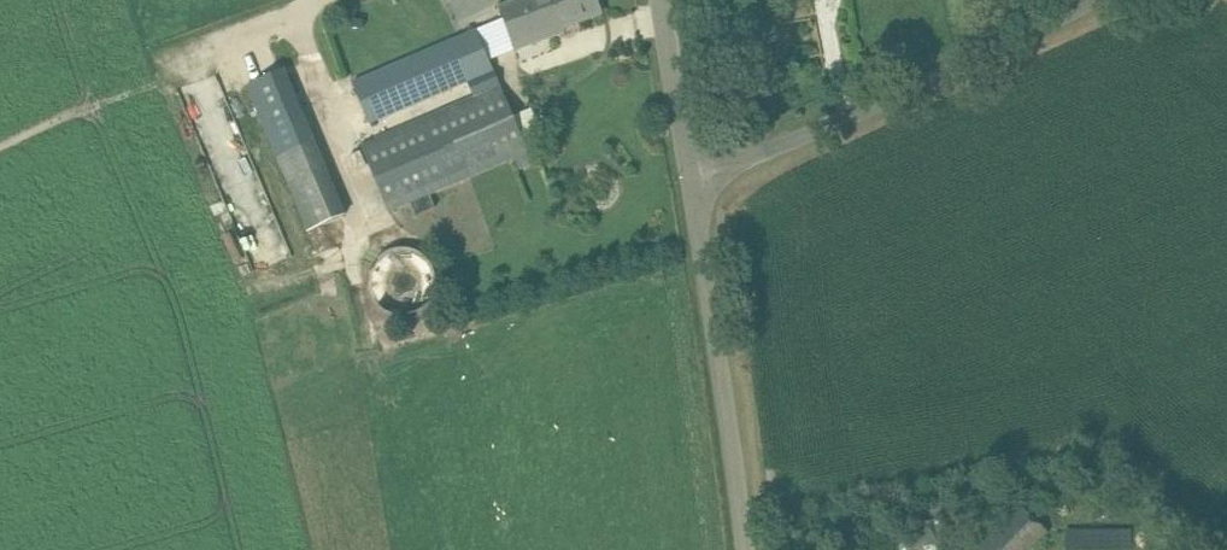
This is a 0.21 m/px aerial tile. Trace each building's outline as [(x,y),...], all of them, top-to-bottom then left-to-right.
[(563,28),(602,13),(597,0),(518,0),(501,6),(517,49),(565,32),(563,28)] [(370,124),(494,71),(477,30),(353,83),(370,124)] [(313,141),(293,92),(284,70),(247,85),(277,156),(309,231),(345,215),(313,141)] [(528,151),(501,86),(361,145),(389,211),(528,151)] [(376,264),(372,272),(370,282),(372,293),(377,303),(387,311),(397,315),(407,315),(416,313),(425,307),(433,298),(436,286),(435,275),(431,265),(425,258),(417,252),(406,249),(394,251),(383,256),(376,264)] [(1049,531),(1022,505),(977,549),(1030,549),(1049,531)]
